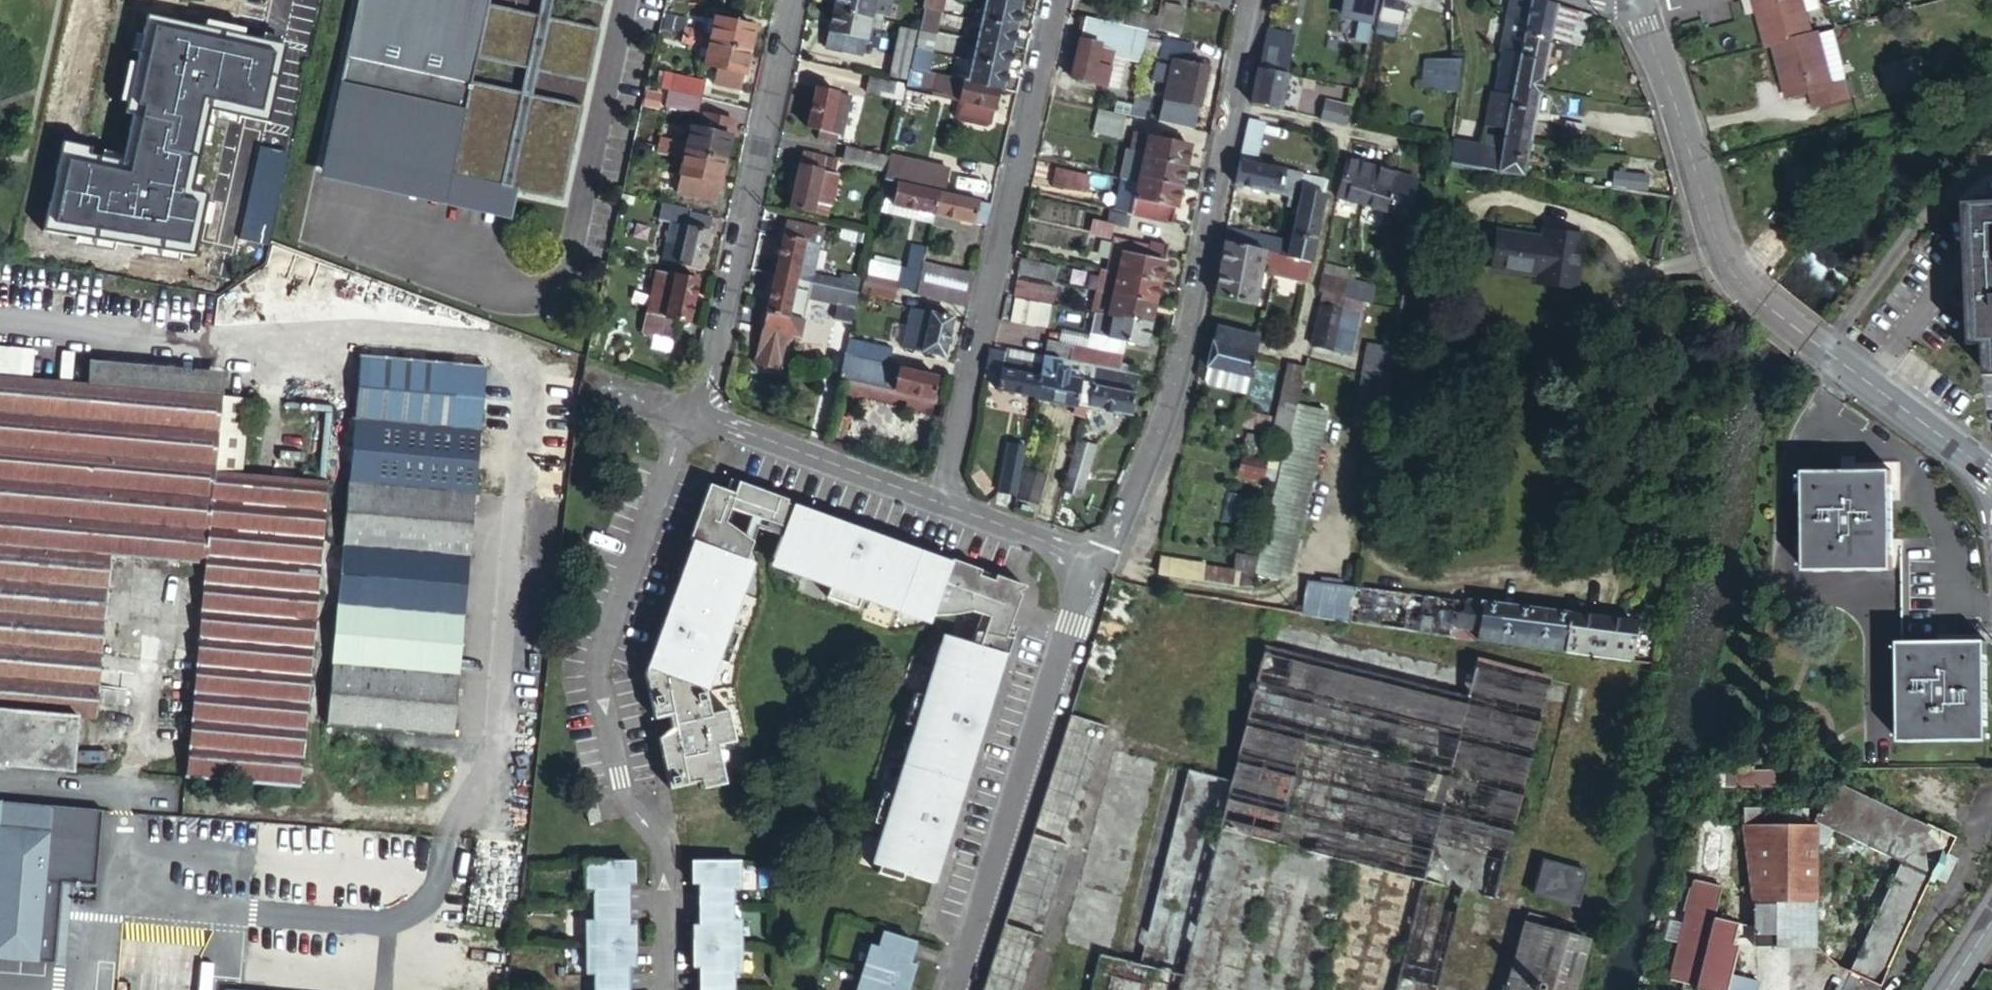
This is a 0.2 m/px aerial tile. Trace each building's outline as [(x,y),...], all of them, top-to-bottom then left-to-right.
[(325,147),(516,189),(560,199),(581,104),(530,93),(535,69),(586,80),(598,27),(546,16),(550,0),(541,0),(538,14),(489,3),(490,0),(357,0),(325,147)] [(834,6),(871,15),(880,16),(882,10),(888,12),(891,0),(835,0),(834,6)] [(924,6),(943,10),(945,0),(926,0),(924,6)] [(1016,27),(1021,6),(993,0),(986,0),(981,19),(1016,27)] [(1184,1),(1179,0),(1165,0),(1159,26),(1177,30),(1184,1)] [(1349,17),(1374,22),(1380,0),(1353,0),(1349,17)] [(1379,29),(1398,33),(1406,1),(1402,0),(1384,0),(1379,29)] [(1562,3),(1549,0),(1516,0),(1506,47),(1510,48),(1524,51),(1529,33),(1553,40),(1557,25),(1562,3)] [(1770,47),(1776,45),(1813,35),(1803,0),(1757,0),(1770,47)] [(1575,29),(1580,10),(1562,3),(1557,25),(1575,29)] [(1150,25),(1153,11),(1126,5),(1124,19),(1150,25)] [(871,15),(834,6),(826,44),(862,52),(869,22),(871,15)] [(943,10),(924,6),(920,22),(938,27),(943,10)] [(711,30),(715,13),(705,11),(703,19),(688,15),(686,25),(691,26),(701,28),(711,30)] [(667,12),(664,29),(683,33),(689,35),(691,26),(686,25),(688,15),(667,12)] [(709,38),(749,47),(754,21),(715,13),(711,30),(709,38)] [(1143,25),(1086,13),(1073,75),(1110,82),(1118,50),(1136,54),(1143,25)] [(266,121),(283,43),(143,14),(122,112),(129,113),(125,130),(132,131),(126,162),(87,154),(89,147),(60,141),(53,174),(60,175),(54,203),(47,202),(41,231),(193,255),(206,193),(190,189),(207,108),(266,121)] [(871,15),(869,22),(879,24),(880,16),(871,15)] [(977,38),(1012,46),(1016,27),(981,19),(977,38)] [(1300,30),(1270,24),(1265,43),(1284,48),(1279,69),(1291,71),(1300,30)] [(689,35),(683,33),(681,41),(698,44),(701,28),(691,26),(689,35)] [(701,28),(698,44),(708,47),(709,38),(711,30),(701,28)] [(932,31),(919,28),(916,42),(928,45),(932,31)] [(1518,83),(1543,89),(1553,40),(1529,33),(1524,51),(1518,83)] [(1813,35),(1776,45),(1790,97),(1813,91),(1832,86),(1820,38),(1819,34),(1813,35)] [(1832,86),(1845,82),(1832,34),(1820,38),(1832,86)] [(1165,39),(1192,46),(1193,41),(1166,35),(1165,39)] [(709,38),(708,47),(705,63),(717,65),(743,70),(749,47),(709,38)] [(973,58),(1007,66),(1012,46),(977,38),(973,58)] [(1188,62),(1192,46),(1165,39),(1161,55),(1173,58),(1163,95),(1198,104),(1208,67),(1188,62)] [(1284,48),(1265,43),(1260,65),(1279,69),(1284,48)] [(933,48),(916,44),(911,65),(928,70),(933,48)] [(1501,92),(1515,96),(1518,83),(1524,51),(1510,48),(1501,92)] [(1110,82),(1137,88),(1143,55),(1136,54),(1118,50),(1110,82)] [(1883,78),(1917,70),(1913,56),(1880,63),(1883,78)] [(969,80),(999,87),(1003,88),(1007,66),(973,58),(969,80)] [(1426,85),(1455,90),(1460,62),(1430,61),(1426,85)] [(743,70),(717,65),(713,81),(739,86),(743,70)] [(911,65),(908,80),(907,83),(959,96),(958,99),(994,107),(999,87),(969,80),(928,70),(911,65)] [(1279,69),(1260,65),(1254,101),(1283,108),(1291,71),(1279,69)] [(673,88),(694,92),(695,93),(700,73),(677,68),(673,88)] [(893,98),(897,82),(871,76),(868,92),(893,98)] [(1817,106),(1849,98),(1845,82),(1832,86),(1813,91),(1817,106)] [(1508,135),(1532,141),(1543,89),(1518,83),(1515,96),(1509,127),(1508,135)] [(673,88),(664,86),(660,104),(689,110),(694,92),(673,88)] [(819,126),(837,130),(843,132),(851,94),(816,86),(808,124),(819,126)] [(1486,122),(1509,127),(1515,96),(1501,92),(1493,90),(1486,122)] [(1326,117),(1350,122),(1355,101),(1330,96),(1326,117)] [(1122,138),(1126,122),(1100,115),(1095,131),(1122,138)] [(1254,118),(1250,120),(1265,125),(1259,154),(1243,151),(1242,157),(1274,164),(1282,123),(1254,118)] [(1265,125),(1250,120),(1243,151),(1259,154),(1265,125)] [(686,147),(725,157),(731,132),(691,123),(688,139),(686,147)] [(835,139),(837,130),(819,126),(817,135),(835,139)] [(1131,145),(1145,148),(1149,132),(1135,129),(1131,145)] [(1145,152),(1186,161),(1191,141),(1149,132),(1145,148),(1145,152)] [(1488,142),(1505,144),(1507,137),(1490,133),(1488,142)] [(676,145),(678,137),(668,135),(666,143),(676,145)] [(1505,144),(1500,168),(1526,172),(1532,141),(1508,135),(1507,137),(1505,144)] [(1454,136),(1450,162),(1482,166),(1486,142),(1454,136)] [(686,147),(688,139),(678,137),(676,145),(686,147)] [(1486,142),(1482,166),(1500,168),(1505,144),(1488,142),(1486,142)] [(666,143),(664,150),(675,153),(676,145),(666,143)] [(800,161),(822,167),(834,169),(839,150),(804,143),(800,161)] [(676,145),(675,153),(685,155),(686,147),(676,145)] [(325,147),(321,167),(511,208),(516,189),(325,147)] [(686,147),(685,155),(682,171),(720,179),(725,157),(686,147)] [(891,154),(862,147),(858,163),(887,170),(891,154)] [(1141,173),(1182,183),(1186,161),(1145,152),(1141,173)] [(891,154),(887,170),(886,179),(898,181),(905,157),(891,154)] [(905,157),(898,181),(941,191),(943,191),(949,167),(905,157)] [(1274,164),(1242,157),(1238,180),(1299,193),(1301,186),(1304,171),(1274,164)] [(1355,157),(1345,194),(1349,196),(1362,160),(1355,157)] [(1349,196),(1364,202),(1375,164),(1362,160),(1349,196)] [(812,210),(822,167),(800,161),(790,205),(812,210)] [(1081,186),(1085,170),(1056,163),(1052,180),(1081,186)] [(1364,202),(1389,209),(1399,172),(1375,164),(1364,202)] [(720,179),(682,171),(676,193),(716,202),(718,195),(720,179)] [(1296,230),(1318,235),(1331,175),(1304,171),(1301,186),(1305,187),(1296,230)] [(1399,172),(1389,209),(1408,215),(1419,179),(1399,172)] [(1136,194),(1140,178),(1123,173),(1115,205),(1133,209),(1136,194)] [(1136,194),(1177,204),(1182,183),(1141,173),(1140,178),(1136,194)] [(1628,175),(1626,186),(1650,190),(1652,178),(1628,175)] [(886,179),(883,192),(897,195),(895,204),(934,212),(936,213),(941,191),(898,181),(886,179)] [(1291,229),(1296,230),(1305,187),(1301,186),(1299,193),(1291,229)] [(940,213),(966,219),(978,221),(982,199),(943,191),(941,191),(936,213),(940,213)] [(1136,194),(1133,209),(1175,219),(1177,204),(1136,194)] [(978,221),(987,223),(992,201),(982,199),(978,221)] [(1975,200),(1985,338),(1991,338),(1991,199),(1975,200)] [(682,209),(681,214),(680,221),(709,228),(712,215),(682,209)] [(1131,223),(1133,214),(1112,210),(1110,219),(1131,223)] [(940,213),(937,223),(963,229),(966,219),(940,213)] [(1093,218),(1090,231),(1111,237),(1114,223),(1093,218)] [(709,228),(680,221),(672,219),(668,241),(671,242),(668,257),(701,264),(709,228)] [(783,236),(775,272),(819,283),(821,272),(814,271),(823,227),(787,219),(783,236)] [(1282,233),(1229,223),(1227,237),(1268,244),(1279,246),(1282,233)] [(1576,284),(1584,230),(1544,225),(1542,235),(1498,228),(1494,264),(1536,270),(1536,278),(1576,284)] [(1152,245),(1154,236),(1120,229),(1112,268),(1121,270),(1128,239),(1152,245)] [(1282,268),(1310,274),(1318,235),(1296,230),(1292,249),(1288,248),(1285,247),(1282,268)] [(1152,245),(1169,248),(1171,233),(1155,231),(1154,236),(1152,245)] [(1268,244),(1227,237),(1222,262),(1262,271),(1266,251),(1268,244)] [(1121,270),(1162,281),(1169,248),(1152,245),(1128,239),(1121,270)] [(1266,251),(1280,254),(1281,247),(1279,246),(1268,244),(1266,251)] [(1280,254),(1277,267),(1282,268),(1285,247),(1281,247),(1280,254)] [(1022,250),(1018,267),(1049,274),(1053,257),(1022,250)] [(974,270),(926,259),(918,295),(966,305),(974,270)] [(1339,275),(1352,277),(1354,268),(1328,261),(1326,272),(1339,275)] [(1262,271),(1222,262),(1217,291),(1256,299),(1262,271)] [(1112,268),(1104,266),(1100,285),(1107,286),(1117,288),(1121,270),(1112,268)] [(698,276),(657,268),(656,274),(651,301),(668,305),(692,310),(698,276)] [(1117,288),(1158,297),(1162,281),(1121,270),(1117,288)] [(819,283),(775,272),(756,360),(781,366),(785,349),(780,348),(785,329),(789,330),(801,333),(802,331),(808,302),(810,294),(839,300),(834,319),(850,322),(857,291),(819,283)] [(819,283),(857,291),(860,292),(863,276),(845,272),(843,278),(821,272),(819,283)] [(1326,272),(1322,288),(1326,290),(1337,292),(1339,275),(1326,272)] [(867,273),(863,292),(895,299),(899,280),(867,273)] [(1350,294),(1352,277),(1339,275),(1337,292),(1345,293),(1350,294)] [(1055,299),(1058,285),(1019,276),(1015,291),(1055,299)] [(1350,294),(1367,298),(1372,299),(1375,283),(1352,277),(1350,294)] [(1101,311),(1111,313),(1117,288),(1107,286),(1100,285),(1094,310),(1098,310),(1101,311)] [(1111,313),(1153,322),(1158,299),(1158,297),(1117,288),(1111,313)] [(1337,292),(1326,290),(1323,303),(1342,307),(1345,293),(1337,292)] [(1256,299),(1217,291),(1214,305),(1253,312),(1256,299)] [(1334,347),(1315,342),(1313,349),(1354,358),(1367,298),(1350,294),(1345,293),(1342,307),(1334,347)] [(668,305),(651,301),(650,310),(666,313),(668,305)] [(817,305),(808,302),(802,331),(811,333),(817,305)] [(1342,307),(1323,303),(1315,342),(1334,347),(1342,307)] [(666,313),(682,317),(691,319),(692,310),(668,305),(666,313)] [(931,317),(933,311),(913,306),(912,312),(931,317)] [(666,313),(650,310),(646,331),(677,337),(682,317),(666,313)] [(1109,364),(1123,368),(1130,337),(1149,341),(1153,322),(1111,313),(1101,311),(1098,310),(1093,331),(1090,347),(1112,352),(1109,364)] [(954,315),(933,311),(931,317),(912,312),(905,343),(946,353),(954,315)] [(1241,330),(1262,334),(1265,323),(1243,319),(1241,330)] [(1237,329),(1218,325),(1214,336),(1234,341),(1237,329)] [(1077,358),(1100,363),(1109,364),(1112,352),(1090,347),(1093,331),(1068,326),(1065,339),(1080,342),(1077,358)] [(780,348),(785,349),(789,330),(785,329),(780,348)] [(1210,365),(1253,375),(1262,339),(1262,334),(1241,330),(1237,329),(1234,341),(1214,336),(1208,364),(1210,365)] [(851,333),(847,348),(891,358),(894,343),(851,333)] [(1053,337),(1049,352),(1077,358),(1080,342),(1065,339),(1053,337)] [(1366,370),(1392,377),(1397,343),(1371,339),(1366,370)] [(1008,356),(1047,363),(1049,352),(1010,344),(1008,352),(1008,356)] [(1008,352),(991,349),(988,366),(1004,370),(1003,376),(1000,387),(1040,394),(1047,363),(1008,356),(1008,352)] [(1079,401),(1093,404),(1100,363),(1077,358),(1049,352),(1047,363),(1040,394),(1040,396),(1079,403),(1079,401)] [(333,479),(339,480),(341,466),(348,353),(344,353),(333,479)] [(341,466),(464,476),(471,364),(348,353),(341,466)] [(846,353),(841,374),(898,386),(902,365),(846,353)] [(1292,432),(1299,401),(1307,364),(1290,360),(1274,428),(1292,432)] [(1100,363),(1093,404),(1134,412),(1142,371),(1123,368),(1109,364),(1100,363)] [(902,365),(898,386),(936,395),(940,374),(902,365)] [(1210,383),(1248,392),(1253,375),(1210,365),(1206,377),(1210,383)] [(1004,370),(988,366),(986,372),(1003,376),(1004,370)] [(1357,416),(1385,420),(1392,377),(1366,370),(1357,416)] [(210,392),(0,380),(0,549),(103,555),(121,556),(189,561),(201,562),(206,468),(210,392)] [(235,393),(210,392),(206,468),(228,472),(235,393)] [(1269,532),(1260,570),(1293,575),(1330,408),(1299,401),(1292,432),(1269,532)] [(1243,422),(1269,427),(1272,414),(1246,408),(1243,422)] [(1276,479),(1281,458),(1263,453),(1267,436),(1249,431),(1240,471),(1276,479)] [(1083,437),(1068,486),(1087,491),(1101,443),(1083,437)] [(1015,494),(1024,456),(1012,453),(1009,467),(1007,467),(1002,491),(1015,494)] [(1047,501),(1056,471),(1034,464),(1026,495),(1047,501)] [(342,503),(338,503),(335,531),(460,543),(464,476),(341,466),(339,480),(343,481),(342,503)] [(1897,563),(1899,468),(1818,466),(1816,561),(1897,563)] [(228,472),(206,468),(201,562),(193,663),(300,671),(311,479),(232,472),(228,472)] [(656,733),(666,781),(693,776),(696,783),(720,776),(714,739),(731,733),(725,703),(707,707),(703,688),(703,683),(710,664),(706,660),(708,652),(722,657),(733,626),(722,621),(726,604),(732,605),(745,566),(740,562),(749,534),(723,514),(728,500),(780,518),(769,548),(778,552),(775,563),(818,575),(820,569),(828,572),(822,590),(852,601),(861,583),(876,591),(874,598),(925,619),(928,613),(938,613),(944,612),(952,610),(959,607),(965,605),(982,616),(976,639),(948,632),(944,640),(935,638),(922,678),(930,680),(927,690),(908,686),(897,718),(915,725),(910,742),(902,739),(891,779),(899,783),(896,791),(877,787),(868,816),(885,822),(873,866),(899,875),(901,869),(928,878),(1005,631),(1002,627),(1017,589),(1016,584),(1023,579),(995,569),(993,573),(978,567),(979,562),(949,551),(948,554),(734,475),(728,484),(706,476),(686,530),(691,532),(642,670),(652,712),(666,709),(669,722),(656,733)] [(460,543),(335,531),(331,595),(456,605),(460,543)] [(102,582),(103,555),(0,549),(0,575),(102,582)] [(1241,550),(1238,566),(1253,568),(1257,553),(1241,550)] [(1238,566),(1163,551),(1160,569),(1257,586),(1257,584),(1250,583),(1253,568),(1238,566)] [(201,562),(189,561),(171,770),(170,776),(184,777),(193,663),(201,562)] [(1989,642),(1933,640),(1934,565),(1911,565),(1908,639),(1904,734),(1985,737),(1989,642)] [(1257,586),(1160,569),(1157,585),(1259,600),(1261,585),(1257,584),(1257,586)] [(99,645),(102,582),(0,575),(0,640),(99,645)] [(1308,608),(1639,657),(1639,652),(1632,652),(1637,628),(1360,584),(1312,576),(1308,608)] [(331,595),(327,652),(453,663),(456,605),(331,595)] [(1405,751),(1433,646),(1278,613),(1258,692),(1292,715),(1290,723),(1405,751)] [(73,709),(94,712),(99,645),(0,640),(0,705),(73,709)] [(1433,646),(1405,751),(1290,723),(1252,715),(1235,776),(1186,972),(1176,970),(1171,989),(1390,989),(1395,972),(1421,979),(1434,981),(1459,890),(1488,895),(1534,717),(1545,672),(1453,649),(1433,646)] [(327,652),(321,721),(448,734),(453,663),(327,652)] [(193,663),(184,777),(286,785),(292,720),(296,719),(300,671),(193,663)] [(1576,680),(1545,672),(1534,717),(1564,723),(1576,680)] [(1064,712),(1090,720),(1098,699),(1071,689),(1064,712)] [(1292,715),(1258,692),(1252,715),(1290,723),(1292,715)] [(61,767),(70,768),(73,709),(0,705),(0,764),(61,767)] [(1101,725),(1090,720),(1064,712),(1027,823),(995,919),(1034,931),(1037,932),(1095,742),(1101,725)] [(1235,776),(1095,742),(1037,932),(1066,940),(1103,951),(1176,970),(1186,972),(1235,776)] [(1815,817),(1817,818),(1835,828),(1900,859),(1849,969),(1879,983),(1930,874),(1941,851),(1945,853),(1946,851),(1955,833),(1834,777),(1815,817)] [(0,790),(0,949),(55,954),(70,797),(67,796),(0,790)] [(593,799),(581,800),(586,820),(597,818),(593,799)] [(1742,806),(1742,819),(1779,819),(1779,806),(1742,806)] [(1835,828),(1817,818),(1815,824),(1815,841),(1827,841),(1835,828)] [(1729,874),(1731,820),(1698,819),(1696,872),(1729,874)] [(1815,841),(1815,824),(1746,825),(1755,889),(1756,945),(1816,943),(1815,841)] [(1580,864),(1537,851),(1529,883),(1571,896),(1580,864)] [(1941,851),(1930,874),(1945,880),(1950,869),(1956,856),(1946,851),(1945,853),(1941,851)] [(730,968),(737,966),(736,912),(728,910),(729,885),(736,884),(736,853),(684,856),(686,878),(692,879),(691,918),(685,917),(686,961),(692,962),(695,989),(729,989),(730,968)] [(580,856),(580,884),(587,885),(586,914),(580,914),(581,968),(588,970),(588,989),(623,989),(622,962),(630,961),(630,920),(624,920),(622,878),(630,876),(629,857),(580,856)] [(1715,989),(1758,989),(1761,978),(1731,973),(1739,942),(1734,941),(1739,921),(1716,915),(1725,883),(1697,876),(1671,970),(1699,978),(1698,982),(1715,989)] [(1568,988),(1584,929),(1558,922),(1561,913),(1523,903),(1500,989),(1573,989),(1568,988)] [(995,919),(973,989),(1016,989),(1034,931),(995,919)] [(909,957),(905,955),(911,935),(877,925),(871,939),(865,936),(849,989),(900,989),(909,957)] [(1093,989),(1171,989),(1176,970),(1103,951),(1093,989)] [(1421,979),(1395,972),(1390,989),(1418,989),(1421,979)]
